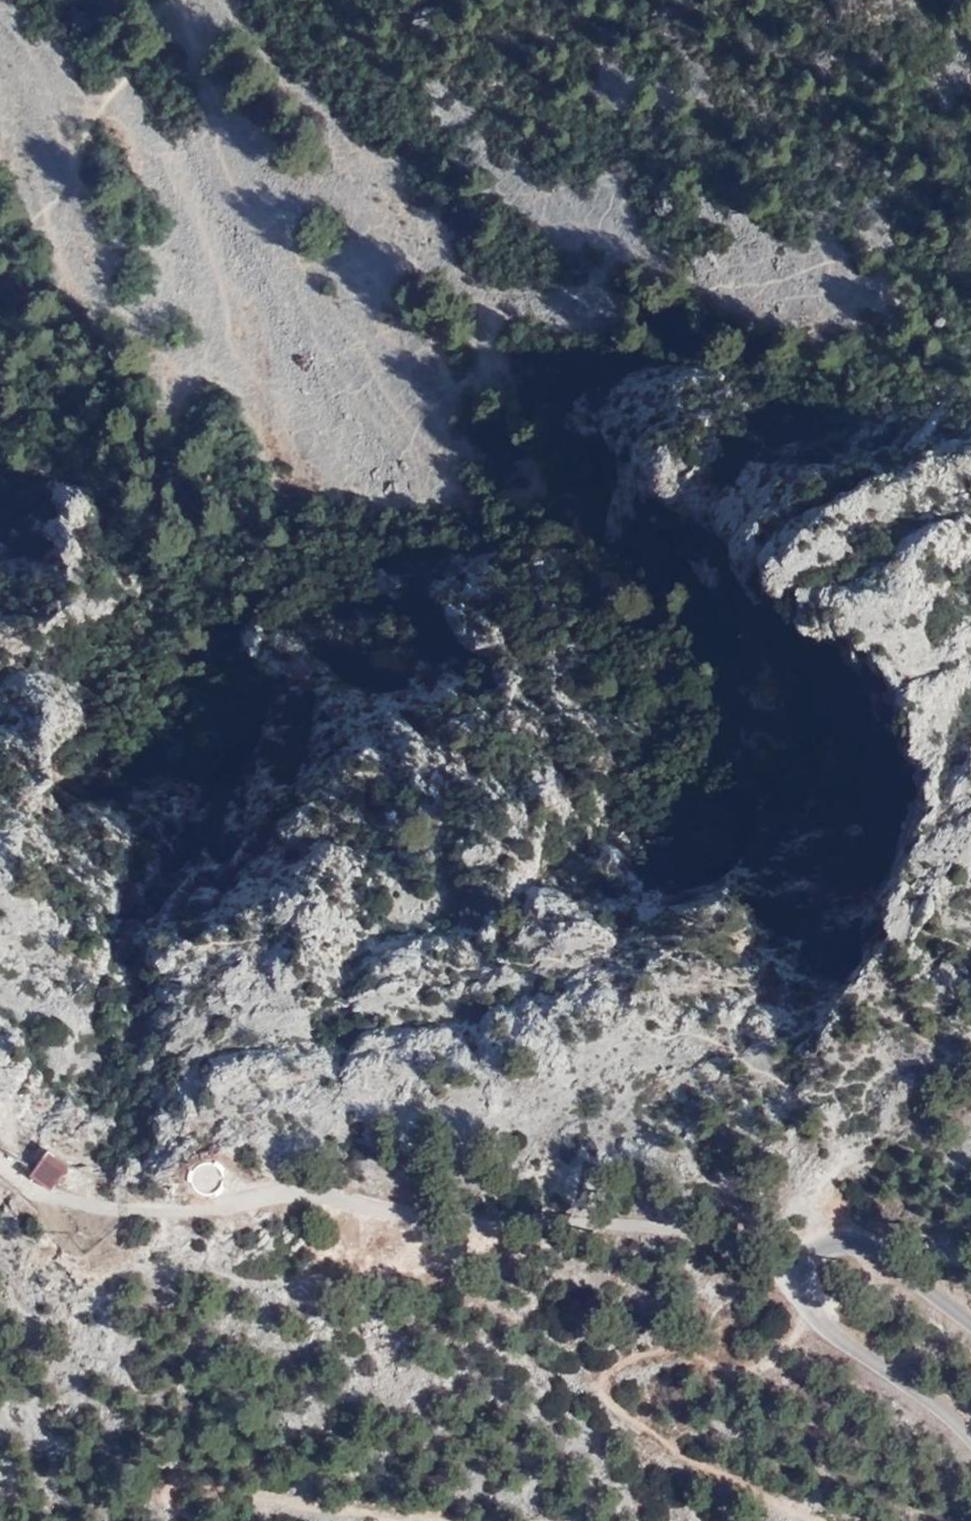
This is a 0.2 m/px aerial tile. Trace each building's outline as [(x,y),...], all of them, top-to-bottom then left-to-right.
[(45,1148),(32,1162),(31,1164),(48,1179),(62,1163),(45,1148)]
